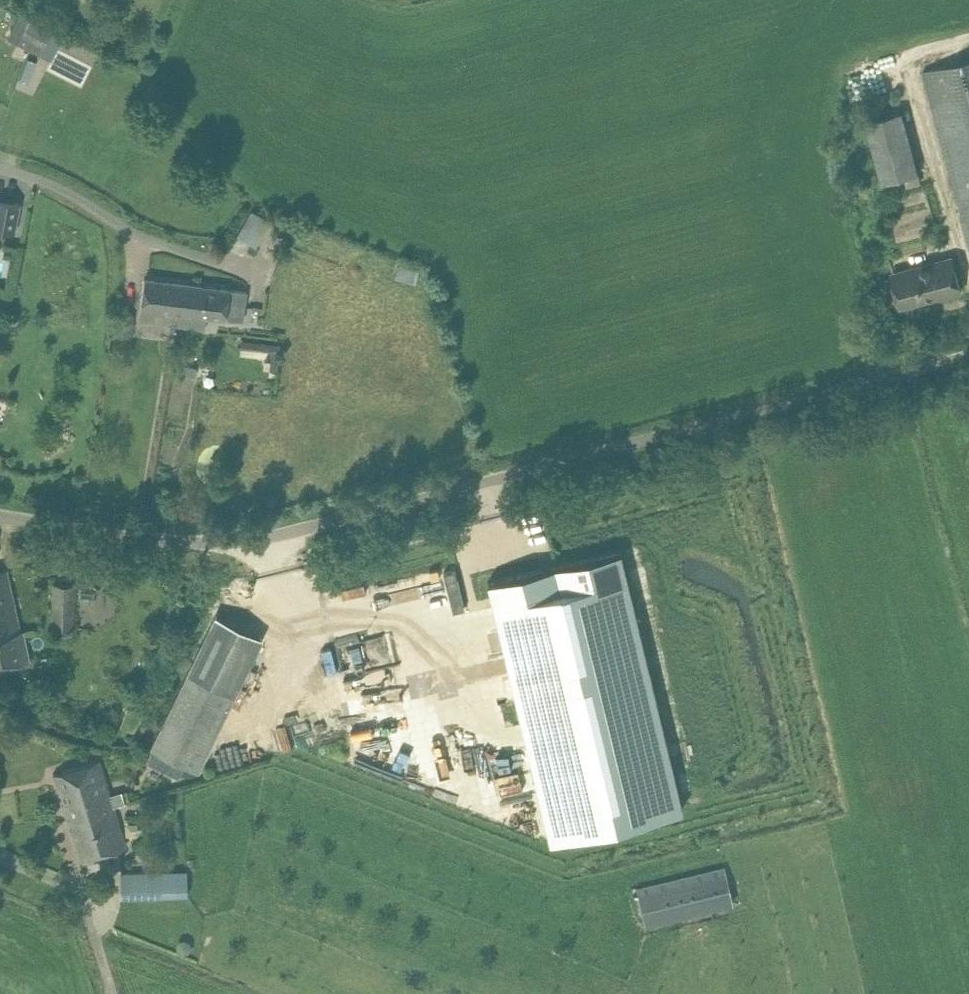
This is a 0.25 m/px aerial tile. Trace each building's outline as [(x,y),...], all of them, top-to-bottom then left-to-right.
[(47,40),(24,28),(17,41),(41,53),(47,40)] [(924,70),(968,241),(968,57),(924,70)] [(862,120),(879,183),(917,172),(901,110),(862,120)] [(13,232),(19,203),(0,199),(0,230),(13,232)] [(270,219),(252,210),(238,235),(254,244),(270,219)] [(952,256),(892,272),(901,306),(961,290),(952,256)] [(172,281),(144,277),(138,323),(168,327),(165,349),(173,350),(177,316),(167,314),(172,281)] [(246,291),(172,281),(167,314),(177,316),(173,350),(176,351),(180,325),(204,329),(205,319),(241,324),(246,291)] [(559,563),(482,581),(544,841),(677,809),(663,753),(615,550),(559,563)] [(27,666),(6,569),(0,570),(0,672),(27,666)] [(50,628),(73,630),(77,585),(53,583),(50,628)] [(178,773),(184,762),(197,768),(262,636),(217,614),(152,746),(155,748),(150,759),(178,773)] [(67,817),(112,805),(98,760),(53,773),(58,790),(65,788),(69,802),(62,804),(67,817)] [(125,847),(112,805),(67,817),(80,861),(125,847)] [(731,902),(722,866),(634,886),(642,923),(731,902)] [(175,896),(175,871),(122,872),(122,897),(175,896)]
